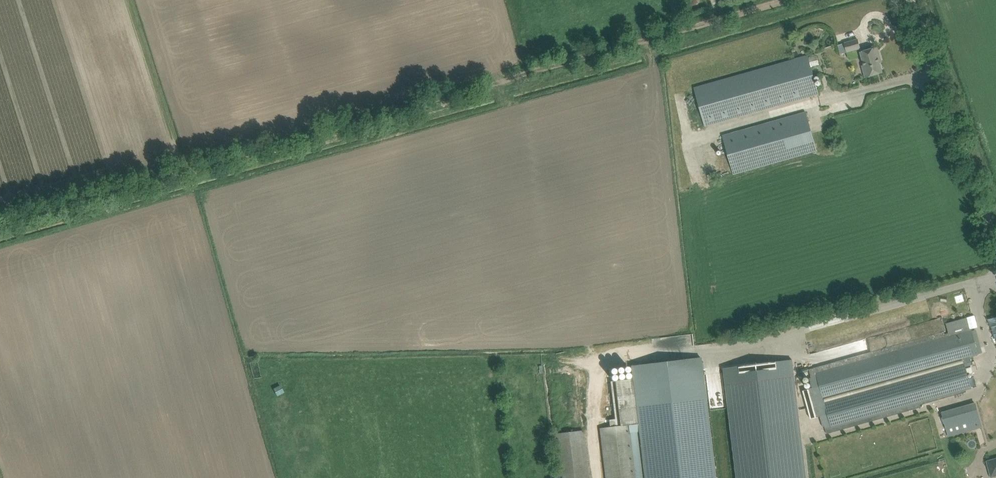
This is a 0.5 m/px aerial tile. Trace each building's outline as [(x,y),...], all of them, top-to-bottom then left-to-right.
[(840,52),(847,50),(847,52),(860,48),(858,39),(845,43),(838,45),(840,52)] [(863,66),(866,77),(882,73),(878,58),(880,57),(877,47),(861,52),(865,65),(863,66)] [(704,126),(809,97),(819,94),(808,56),(694,87),(704,126)] [(733,174),(807,153),(817,150),(806,112),(722,135),(733,174)] [(970,357),(978,355),(971,330),(962,333),(950,336),(949,333),(945,334),(944,331),(809,369),(811,378),(817,376),(830,424),(825,426),(827,433),(921,407),(920,404),(967,392),(966,389),(971,388),(964,364),(972,362),(970,357)] [(637,431),(639,431),(645,477),(715,477),(701,357),(632,365),(634,378),(611,381),(615,418),(610,419),(610,427),(600,428),(606,477),(643,477),(637,431)] [(723,368),(736,477),(807,477),(792,359),(723,368)] [(942,412),(949,436),(982,426),(975,403),(942,412)] [(582,430),(555,434),(560,477),(588,477),(582,430)] [(987,461),(991,477),(995,476),(995,459),(987,461)]
